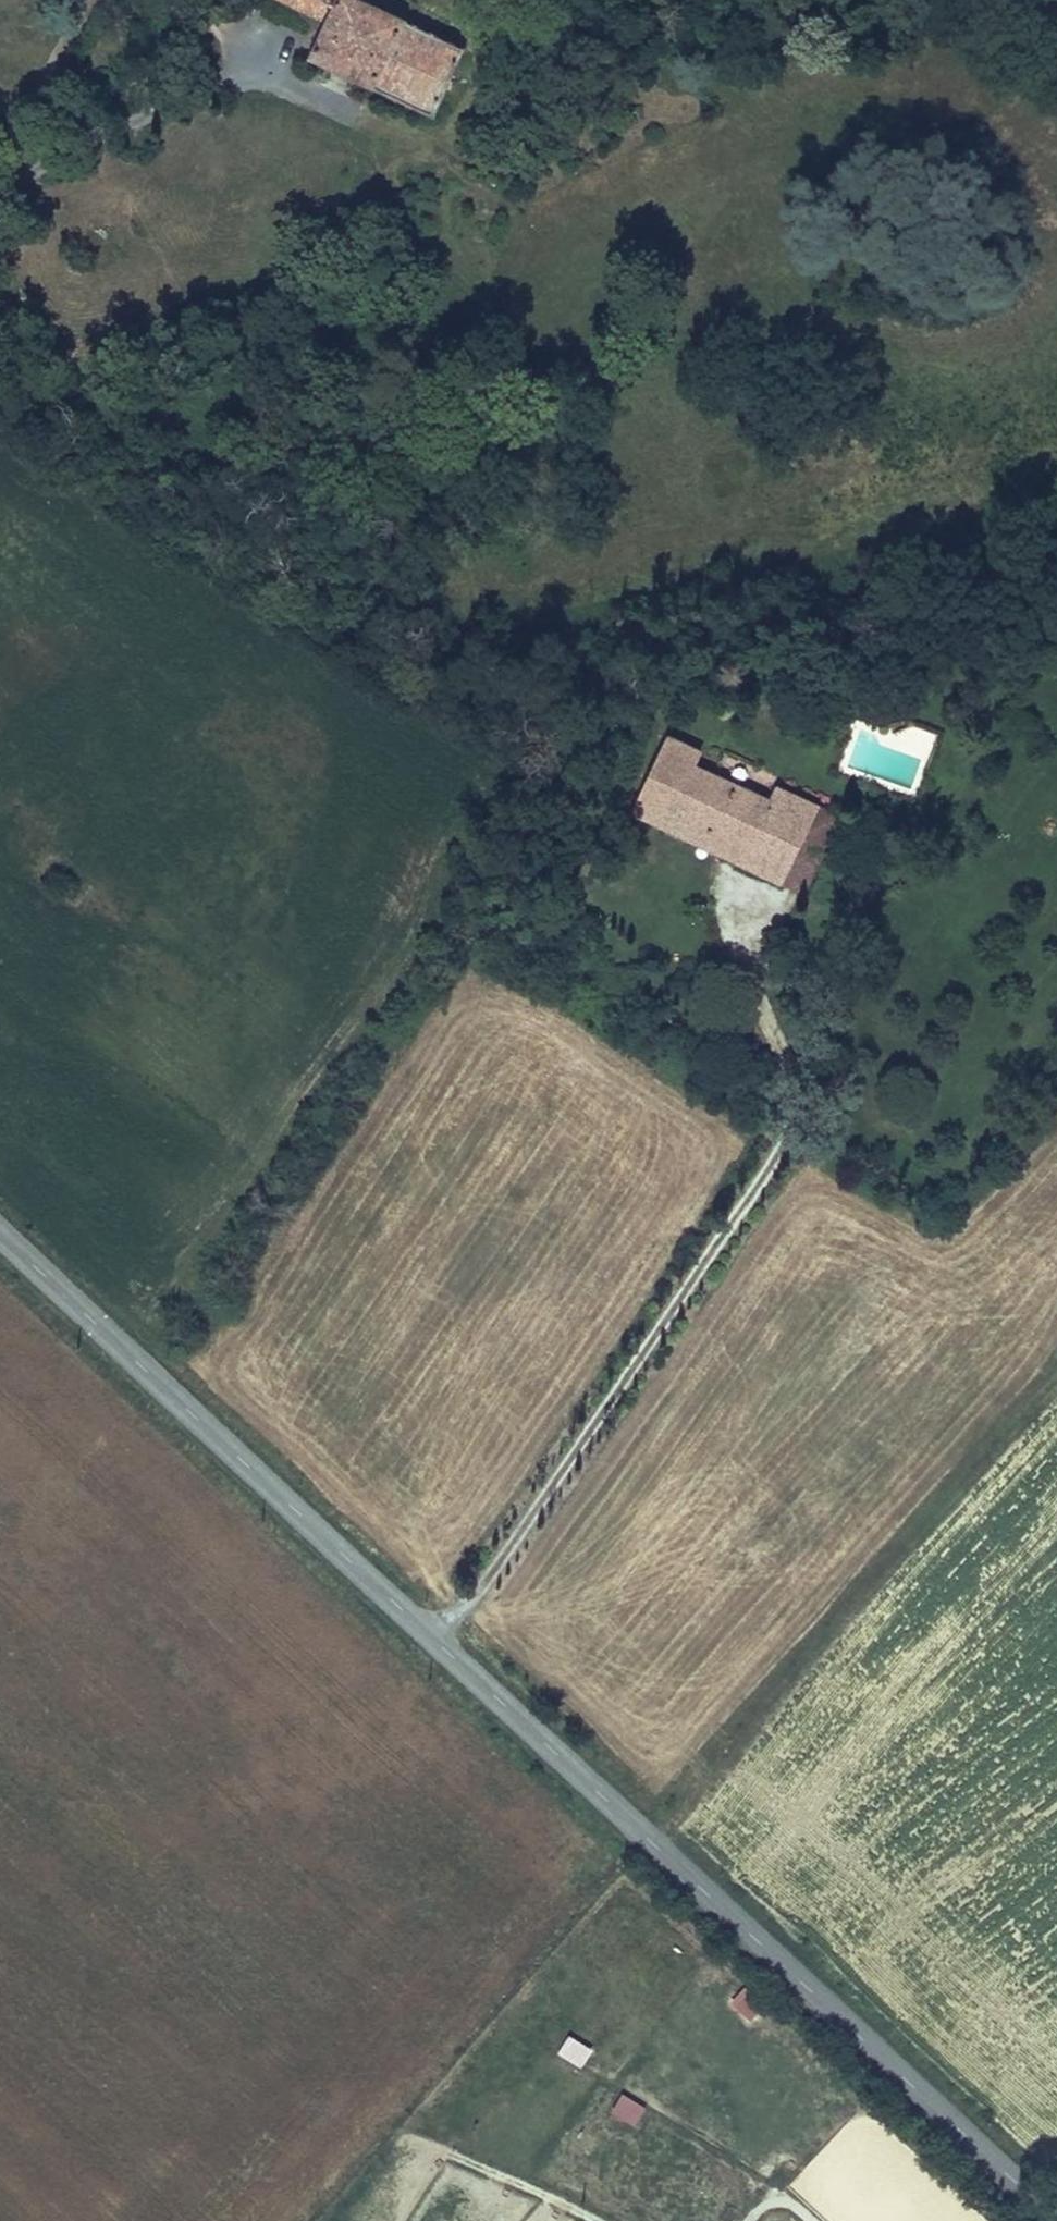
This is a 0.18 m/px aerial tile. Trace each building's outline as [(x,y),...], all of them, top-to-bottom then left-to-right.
[(403,13),(376,0),(280,0),(302,10),(294,28),(312,36),(304,53),(366,82),(368,77),(430,107),(460,44),(402,17),(403,13)] [(663,730),(624,813),(799,895),(836,818),(816,808),(819,803),(773,781),(766,794),(692,759),(698,747),(663,730)] [(730,2003),(757,2016),(766,1998),(738,1985),(730,2003)] [(558,2053),(584,2066),(595,2045),(569,2032),(558,2053)] [(637,2123),(647,2103),(622,2090),(612,2110),(637,2123)]
